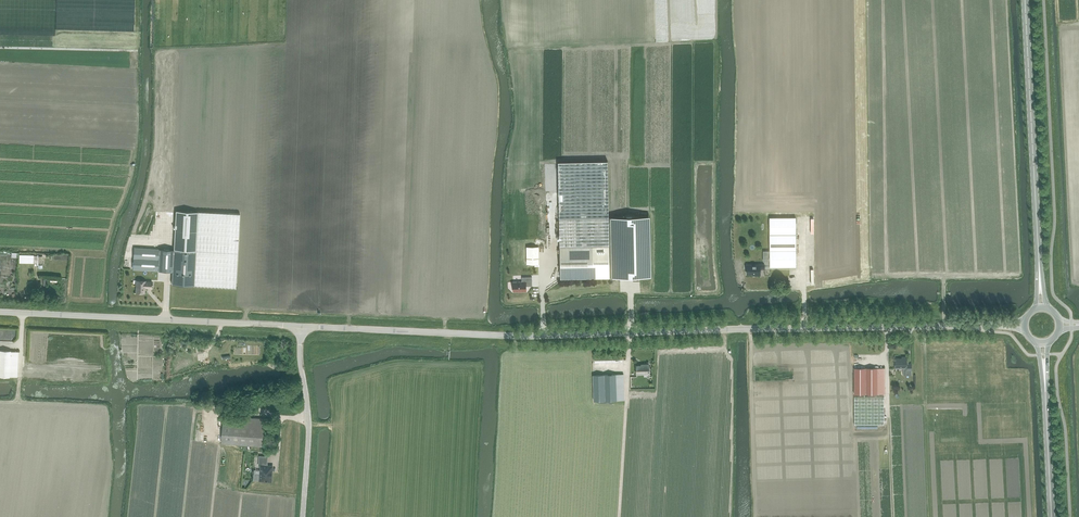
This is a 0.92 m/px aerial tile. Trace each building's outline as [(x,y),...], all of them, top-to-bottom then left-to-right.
[(608,161),(558,161),(559,217),(609,216),(608,161)] [(194,285),(198,212),(176,210),(174,250),(160,249),(159,271),(173,271),(172,284),(194,285)] [(240,214),(198,212),(194,285),(236,288),(240,214)] [(609,216),(559,217),(560,247),(560,278),(593,277),(609,277),(610,277),(649,276),(649,252),(648,216),(626,217),(609,217),(609,216)] [(796,217),(770,217),(770,266),(796,266),(796,217)] [(160,249),(134,247),(133,269),(159,271),(160,249)] [(528,255),(537,255),(537,247),(528,247),(528,255)] [(760,275),(760,269),(765,269),(765,264),(760,264),(747,264),(747,274),(755,274),(755,275),(760,275)] [(522,282),(513,282),(513,291),(526,291),(526,282),(532,282),(532,277),(522,277),(522,282)] [(136,292),(145,293),(145,288),(152,288),(152,282),(145,281),(137,280),(136,292)] [(10,377),(10,376),(17,376),(18,351),(11,351),(0,350),(0,376),(10,377)] [(895,358),(895,368),(906,368),(906,370),(911,370),(911,363),(907,363),(907,357),(902,357),(902,358),(895,358)] [(644,365),(636,365),(637,374),(649,373),(649,364),(644,364),(644,365)] [(877,394),(877,381),(877,368),(854,368),(854,394),(877,394)] [(146,378),(146,369),(138,369),(138,378),(146,378)] [(624,374),(593,375),(594,401),(598,401),(598,403),(613,404),(613,400),(617,400),(616,380),(624,380),(624,374)] [(884,425),(884,397),(854,397),(854,425),(884,425)] [(267,426),(265,426),(266,418),(225,415),(224,423),(223,423),(222,443),(265,446),(267,426)] [(260,480),(271,481),(272,466),(261,465),(260,480)]
